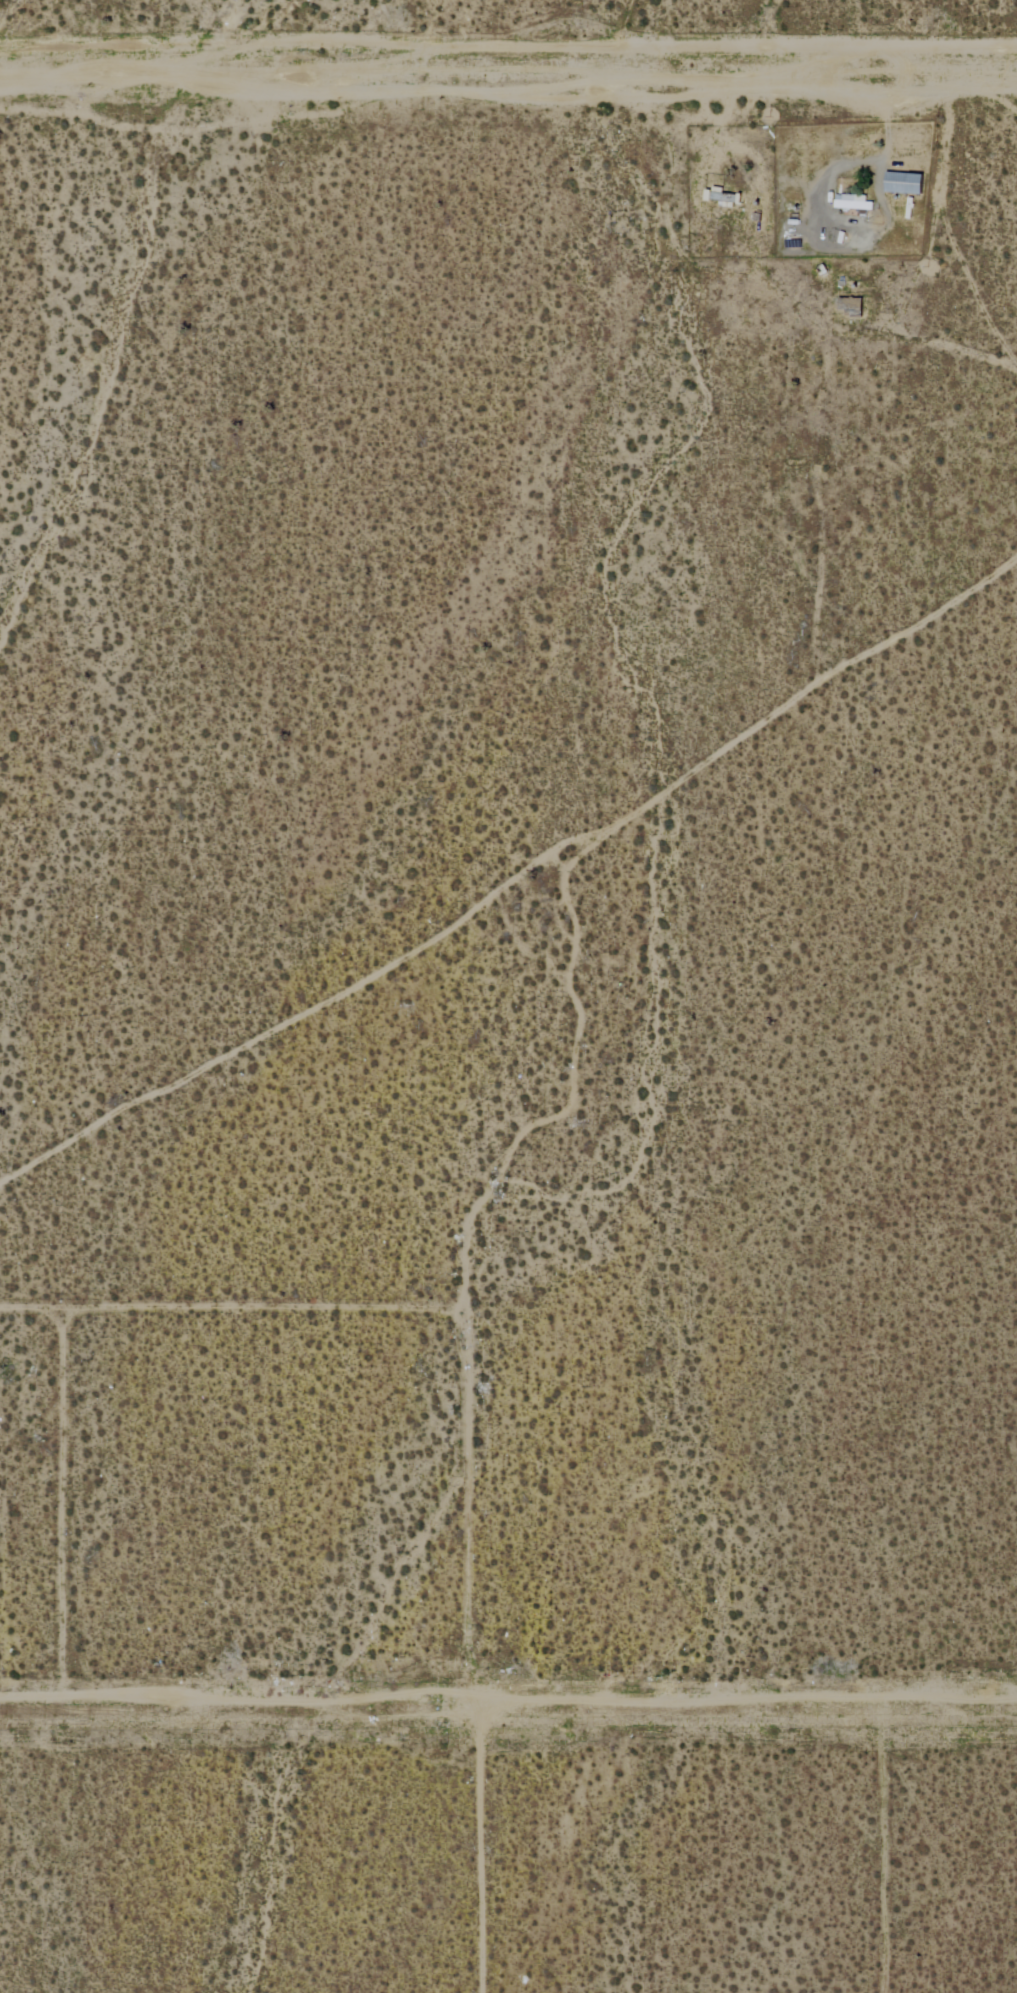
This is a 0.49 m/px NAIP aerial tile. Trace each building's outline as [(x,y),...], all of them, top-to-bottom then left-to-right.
[(873,210),(873,202),(867,202),(867,196),(836,195),(835,209),(873,210)]
